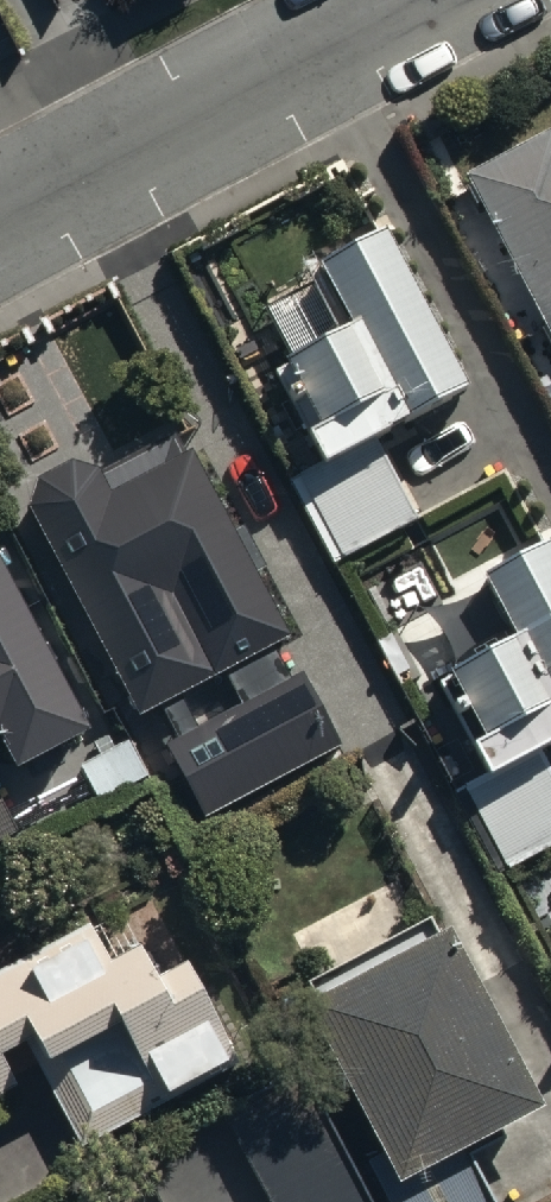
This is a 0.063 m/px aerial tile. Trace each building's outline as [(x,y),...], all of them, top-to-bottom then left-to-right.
[(467,169),(550,330),(550,125),(467,169)] [(463,369),(378,214),(315,248),(348,309),(283,344),(318,409),(307,415),(326,449),(296,466),(342,551),(420,508),(372,419),(463,369)] [(42,487),(31,514),(136,720),(224,675),(242,711),(306,679),(201,472),(180,456),(138,475),(131,504),(139,524),(126,529),(107,480),(76,471),(42,487)] [(546,546),(482,581),(512,636),(447,671),(481,735),(470,741),(490,777),(460,794),(505,877),(550,852),(550,789),(532,754),(550,743),(550,556),(546,546)] [(0,555),(0,730),(13,754),(86,714),(0,555)] [(187,841),(343,753),(307,689),(234,730),(251,759),(167,806),(187,841)] [(126,727),(75,757),(99,798),(150,768),(126,727)] [(11,825),(0,805),(0,832),(11,825)] [(448,911),(436,916),(433,910),(301,976),(384,1145),(372,1151),(398,1201),(495,1201),(459,1128),(536,1090),(448,911)] [(24,1031),(79,1136),(236,1054),(182,951),(154,966),(139,937),(110,952),(92,918),(0,966),(0,1044),(24,1031)] [(16,1074),(0,1044),(0,1082),(16,1074)] [(221,1107),(271,1201),(371,1201),(299,1066),(221,1107)]
